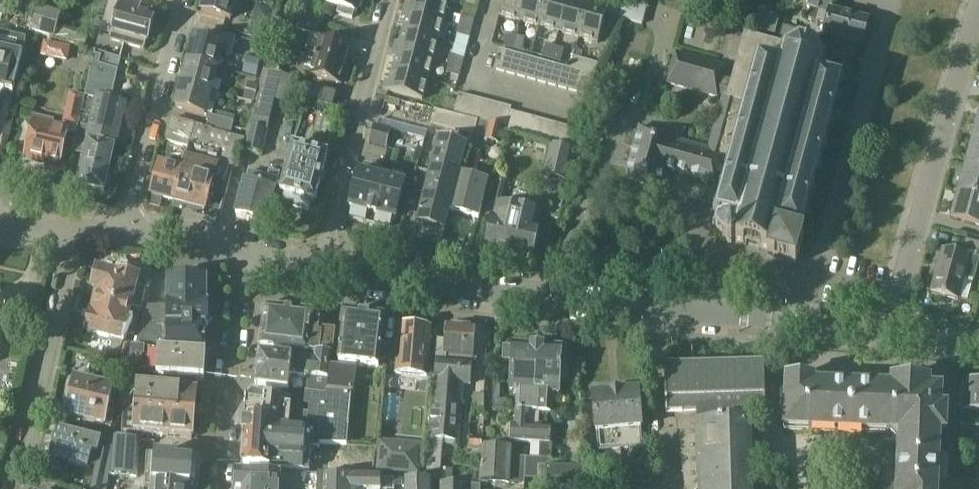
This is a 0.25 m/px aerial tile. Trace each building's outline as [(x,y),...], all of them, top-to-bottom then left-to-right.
[(23,7),(35,11),(38,0),(25,0),(23,7)] [(155,21),(148,19),(149,14),(141,12),(143,3),(131,0),(112,0),(103,31),(114,34),(112,41),(145,50),(147,42),(150,42),(155,21)] [(237,0),(206,0),(202,12),(232,20),(237,0)] [(327,4),(339,8),(337,14),(353,18),(354,12),(358,13),(361,0),(328,0),(327,4)] [(449,2),(443,0),(412,0),(409,12),(444,21),(449,2)] [(526,0),(505,0),(500,16),(520,22),(526,0)] [(547,0),(526,0),(520,22),(540,27),(547,0)] [(540,27),(559,32),(568,0),(547,0),(540,27)] [(579,0),(568,0),(559,32),(579,38),(588,3),(579,0)] [(646,0),(624,0),(620,19),(643,24),(649,1),(646,0)] [(809,7),(819,10),(816,21),(829,25),(827,34),(863,44),(869,22),(832,12),(836,0),(811,0),(809,7)] [(5,16),(9,3),(0,1),(0,14),(5,16)] [(608,8),(588,3),(579,38),(599,43),(608,8)] [(257,5),(254,15),(258,21),(268,24),(272,9),(257,5)] [(84,47),(88,36),(58,27),(61,14),(39,8),(32,31),(84,47)] [(439,41),(444,21),(409,12),(404,32),(439,41)] [(296,35),(300,22),(277,15),(273,28),(296,35)] [(460,25),(472,29),(475,20),(462,17),(460,25)] [(470,37),(472,29),(460,25),(458,34),(470,37)] [(1,98),(5,92),(14,94),(28,38),(3,32),(3,34),(0,44),(0,98),(1,98)] [(190,60),(219,68),(222,55),(227,56),(233,53),(237,37),(219,32),(216,43),(196,37),(190,60)] [(433,61),(439,41),(404,32),(398,52),(433,61)] [(514,49),(517,37),(508,35),(505,47),(514,49)] [(723,99),(709,149),(722,152),(718,168),(733,172),(728,193),(724,192),(723,195),(727,196),(723,216),(719,215),(718,218),(724,219),(722,229),(719,230),(719,233),(723,232),(729,239),(729,241),(732,242),(734,245),(738,246),(742,245),(770,253),(769,259),(798,267),(801,255),(805,238),(801,237),(807,217),(811,218),(812,215),(808,214),(813,194),(817,195),(818,192),(814,191),(819,172),(823,173),(824,170),(820,169),(825,150),(829,151),(830,148),(826,147),(831,128),(835,129),(836,126),(832,125),(833,121),(840,123),(843,111),(836,109),(837,105),(841,106),(842,103),(838,102),(842,87),(846,88),(846,85),(840,84),(841,80),(839,79),(837,83),(820,79),(824,66),(830,64),(828,61),(823,63),(816,51),(819,48),(816,46),(814,49),(801,45),(801,41),(797,41),(797,46),(785,51),(784,50),(785,46),(746,35),(734,79),(724,76),(727,67),(676,53),(668,84),(723,99)] [(311,36),(306,56),(348,66),(351,57),(348,56),(351,46),(311,36)] [(526,39),(517,37),(514,49),(522,52),(526,39)] [(44,40),(41,55),(68,61),(71,46),(44,40)] [(542,58),(551,60),(555,47),(546,44),(542,58)] [(555,47),(551,60),(560,63),(564,49),(555,47)] [(505,73),(511,53),(501,50),(495,70),(505,73)] [(95,51),(86,96),(98,99),(91,128),(88,141),(116,148),(126,105),(111,101),(119,70),(118,70),(96,64),(99,53),(95,51)] [(428,81),(433,61),(398,52),(393,71),(428,81)] [(99,53),(96,64),(118,70),(121,59),(99,53)] [(515,76),(521,55),(511,53),(505,73),(515,76)] [(531,58),(521,55),(515,76),(526,79),(531,58)] [(263,69),(264,69),(278,72),(281,60),(267,56),(263,69)] [(346,76),(348,66),(306,56),(304,64),(314,67),(312,78),(341,85),(343,75),(346,76)] [(452,56),(450,65),(462,68),(465,59),(452,56)] [(585,60),(575,57),(572,69),(582,72),(585,60)] [(541,61),(531,58),(526,79),(536,81),(541,61)] [(190,60),(184,82),(213,90),(216,79),(225,81),(228,71),(219,68),(190,60)] [(582,72),(577,92),(591,96),(600,64),(585,60),(582,72)] [(546,84),(552,63),(541,61),(536,81),(546,84)] [(552,63),(546,84),(556,87),(562,66),(559,66),(552,63)] [(462,68),(450,65),(447,73),(460,77),(462,68)] [(556,87),(566,90),(572,69),(562,66),(556,87)] [(295,77),(278,72),(264,69),(253,110),(249,125),(246,140),(243,150),(263,154),(269,130),(268,130),(275,100),(288,103),(295,77)] [(582,72),(572,69),(566,90),(577,92),(582,72)] [(423,100),(428,81),(393,71),(388,91),(423,100)] [(213,90),(184,82),(177,108),(206,115),(213,90)] [(254,101),(258,86),(248,83),(244,98),(254,101)] [(335,109),(338,94),(326,91),(322,105),(335,109)] [(36,116),(27,156),(30,156),(33,161),(41,163),(45,160),(61,164),(68,134),(77,136),(79,125),(86,97),(71,93),(69,103),(63,127),(52,124),(53,120),(36,116)] [(453,115),(464,118),(469,97),(459,94),(457,102),(453,115)] [(469,97),(464,118),(475,120),(480,99),(469,97)] [(443,113),(453,115),(457,102),(447,99),(443,113)] [(480,99),(475,120),(478,121),(486,123),(491,102),(480,99)] [(486,123),(490,124),(496,126),(502,105),(491,102),(486,123)] [(502,105),(496,126),(502,127),(506,128),(510,111),(511,108),(502,105)] [(464,118),(453,115),(443,113),(435,111),(431,125),(474,136),(478,121),(475,120),(464,118)] [(510,111),(506,128),(507,128),(506,132),(517,135),(522,115),(510,111)] [(522,115),(517,135),(529,139),(533,118),(522,115)] [(213,130),(231,135),(235,123),(211,117),(208,128),(213,130)] [(533,118),(529,139),(540,142),(545,121),(533,118)] [(174,119),(171,130),(193,137),(190,148),(187,160),(183,172),(185,172),(176,203),(206,212),(214,182),(221,184),(224,190),(227,191),(239,149),(243,150),(246,140),(231,135),(213,130),(208,128),(174,119)] [(545,121),(540,142),(552,145),(556,124),(545,121)] [(387,147),(392,129),(376,124),(371,142),(387,147)] [(502,127),(496,126),(490,124),(486,140),(498,143),(502,127)] [(556,124),(552,145),(563,148),(568,127),(556,124)] [(76,140),(75,143),(87,145),(88,141),(91,128),(79,125),(77,136),(76,140)] [(568,127),(563,148),(575,151),(581,130),(568,127)] [(722,152),(709,149),(674,139),(675,137),(640,127),(625,179),(660,189),(666,169),(715,183),(718,168),(722,152)] [(193,137),(171,130),(167,142),(190,148),(193,137)] [(75,143),(72,157),(84,160),(78,186),(106,192),(116,148),(88,141),(87,145),(75,143)] [(445,231),(450,212),(459,175),(463,159),(468,160),(471,149),(439,141),(430,175),(417,171),(412,189),(404,222),(402,230),(415,233),(413,240),(441,247),(445,231)] [(974,141),(967,166),(978,169),(978,142),(974,141)] [(327,155),(329,146),(313,142),(310,151),(293,146),(281,192),(285,193),(283,203),(310,210),(312,200),(316,202),(328,155),(327,155)] [(576,152),(550,145),(542,177),(569,183),(576,152)] [(176,203),(185,172),(183,172),(187,160),(170,156),(167,167),(161,166),(153,197),(176,203)] [(404,222),(412,189),(405,187),(405,185),(381,179),(383,170),(365,166),(362,174),(360,174),(351,211),(353,211),(351,220),(391,231),(393,222),(396,222),(396,220),(404,222)] [(967,166),(960,191),(978,196),(978,169),(967,166)] [(245,182),(237,215),(267,223),(269,218),(273,219),(277,203),(273,202),(280,173),(270,170),(269,177),(249,172),(247,183),(245,182)] [(488,183),(459,175),(450,212),(479,219),(488,183)] [(495,178),(487,216),(492,217),(494,207),(514,210),(514,207),(518,207),(522,192),(513,190),(514,185),(507,183),(507,181),(495,178)] [(978,226),(978,196),(960,191),(953,218),(978,226)] [(540,226),(538,226),(541,211),(533,210),(530,207),(527,205),(522,205),(518,207),(514,207),(514,210),(506,252),(533,258),(540,226)] [(506,252),(514,210),(494,207),(492,217),(486,248),(506,252)] [(969,235),(966,248),(968,248),(978,251),(978,238),(969,235)] [(968,248),(966,254),(944,248),(932,293),(959,300),(965,278),(975,280),(978,265),(978,251),(968,248)] [(99,290),(98,296),(113,300),(117,305),(114,317),(128,320),(131,306),(135,307),(136,303),(138,303),(143,304),(147,290),(136,287),(138,281),(137,281),(140,270),(123,266),(120,277),(104,273),(99,276),(96,285),(99,290)] [(169,350),(169,352),(205,354),(207,354),(208,354),(208,327),(210,327),(210,323),(213,320),(213,312),(209,308),(209,305),(207,305),(208,280),(206,279),(206,278),(202,273),(193,273),(190,278),(190,279),(169,278),(168,307),(146,307),(138,344),(169,350)] [(128,334),(134,333),(138,322),(128,320),(114,317),(117,305),(113,300),(98,296),(93,315),(87,320),(86,326),(88,332),(88,333),(114,339),(109,358),(117,360),(124,343),(128,334)] [(11,305),(0,302),(0,352),(11,305)] [(262,345),(317,351),(334,353),(337,329),(322,327),(323,314),(314,313),(314,311),(267,305),(262,345)] [(380,368),(386,319),(346,314),(340,363),(380,368)] [(438,340),(437,359),(474,362),(477,328),(447,325),(446,341),(438,340)] [(428,376),(432,328),(401,326),(397,374),(428,376)] [(118,359),(128,362),(131,345),(124,344),(118,359)] [(132,344),(126,378),(158,380),(158,376),(206,380),(207,356),(207,354),(205,354),(169,352),(163,352),(158,350),(149,349),(132,344)] [(529,423),(539,424),(540,412),(541,392),(535,392),(537,346),(514,344),(514,348),(505,347),(504,360),(513,361),(511,391),(518,392),(516,410),(530,411),(529,423)] [(562,348),(537,346),(535,392),(541,392),(540,412),(551,413),(553,394),(559,394),(561,367),(569,367),(571,348),(568,344),(564,344),(562,348)] [(332,367),(334,353),(317,351),(316,359),(261,352),(257,386),(290,390),(292,375),(311,377),(309,392),(329,394),(329,392),(332,367)] [(427,468),(427,471),(441,472),(442,469),(444,442),(446,443),(447,444),(454,445),(456,443),(456,441),(459,441),(462,407),(464,387),(464,384),(472,384),(474,362),(437,359),(435,381),(434,387),(433,404),(427,468)] [(329,392),(352,394),(354,395),(357,370),(332,367),(329,392)] [(787,380),(785,430),(890,435),(900,445),(899,471),(887,471),(886,488),(949,488),(950,461),(940,460),(941,435),(947,435),(948,409),(942,409),(943,391),(931,390),(931,384),(892,382),(892,389),(877,388),(877,386),(831,384),(831,386),(816,385),(816,382),(787,380)] [(116,390),(104,387),(78,381),(73,402),(68,401),(64,417),(113,428),(117,411),(111,410),(116,390)] [(963,387),(961,410),(963,410),(962,426),(978,428),(978,382),(963,381),(963,387)] [(122,409),(126,409),(196,416),(204,409),(205,401),(198,393),(140,388),(140,394),(123,393),(122,409)] [(321,430),(321,444),(348,445),(352,394),(329,392),(329,394),(309,392),(308,403),(313,404),(311,421),(290,419),(292,401),(249,396),(248,417),(268,420),(269,426),(321,430)] [(639,393),(594,397),(599,451),(644,448),(639,393)] [(196,416),(126,409),(124,433),(194,438),(202,432),(203,424),(196,416)] [(530,411),(516,410),(515,426),(512,426),(511,441),(550,443),(551,428),(539,428),(539,424),(529,423),(530,411)] [(268,420),(248,417),(244,467),(311,472),(312,447),(320,447),(321,444),(321,430),(269,426),(268,420)] [(102,441),(59,430),(52,459),(54,459),(51,468),(67,472),(69,463),(88,468),(93,453),(98,454),(102,441)] [(140,440),(114,437),(109,475),(138,477),(140,440)] [(482,439),(470,438),(469,453),(479,454),(480,447),(482,447),(482,439)] [(377,470),(419,474),(422,445),(380,441),(377,470)] [(525,483),(527,458),(526,458),(514,457),(511,457),(511,448),(483,447),(481,483),(489,483),(489,481),(525,483)] [(514,457),(526,458),(527,448),(514,447),(514,457)] [(145,488),(199,488),(201,458),(148,453),(145,488)] [(548,486),(560,486),(592,487),(589,466),(548,465),(548,486)] [(601,470),(601,480),(642,479),(642,468),(601,470)] [(320,477),(240,473),(239,488),(320,488),(320,477)] [(380,477),(380,476),(321,474),(320,477),(320,488),(380,488),(380,477)] [(380,488),(394,488),(394,477),(380,477),(380,488)]
